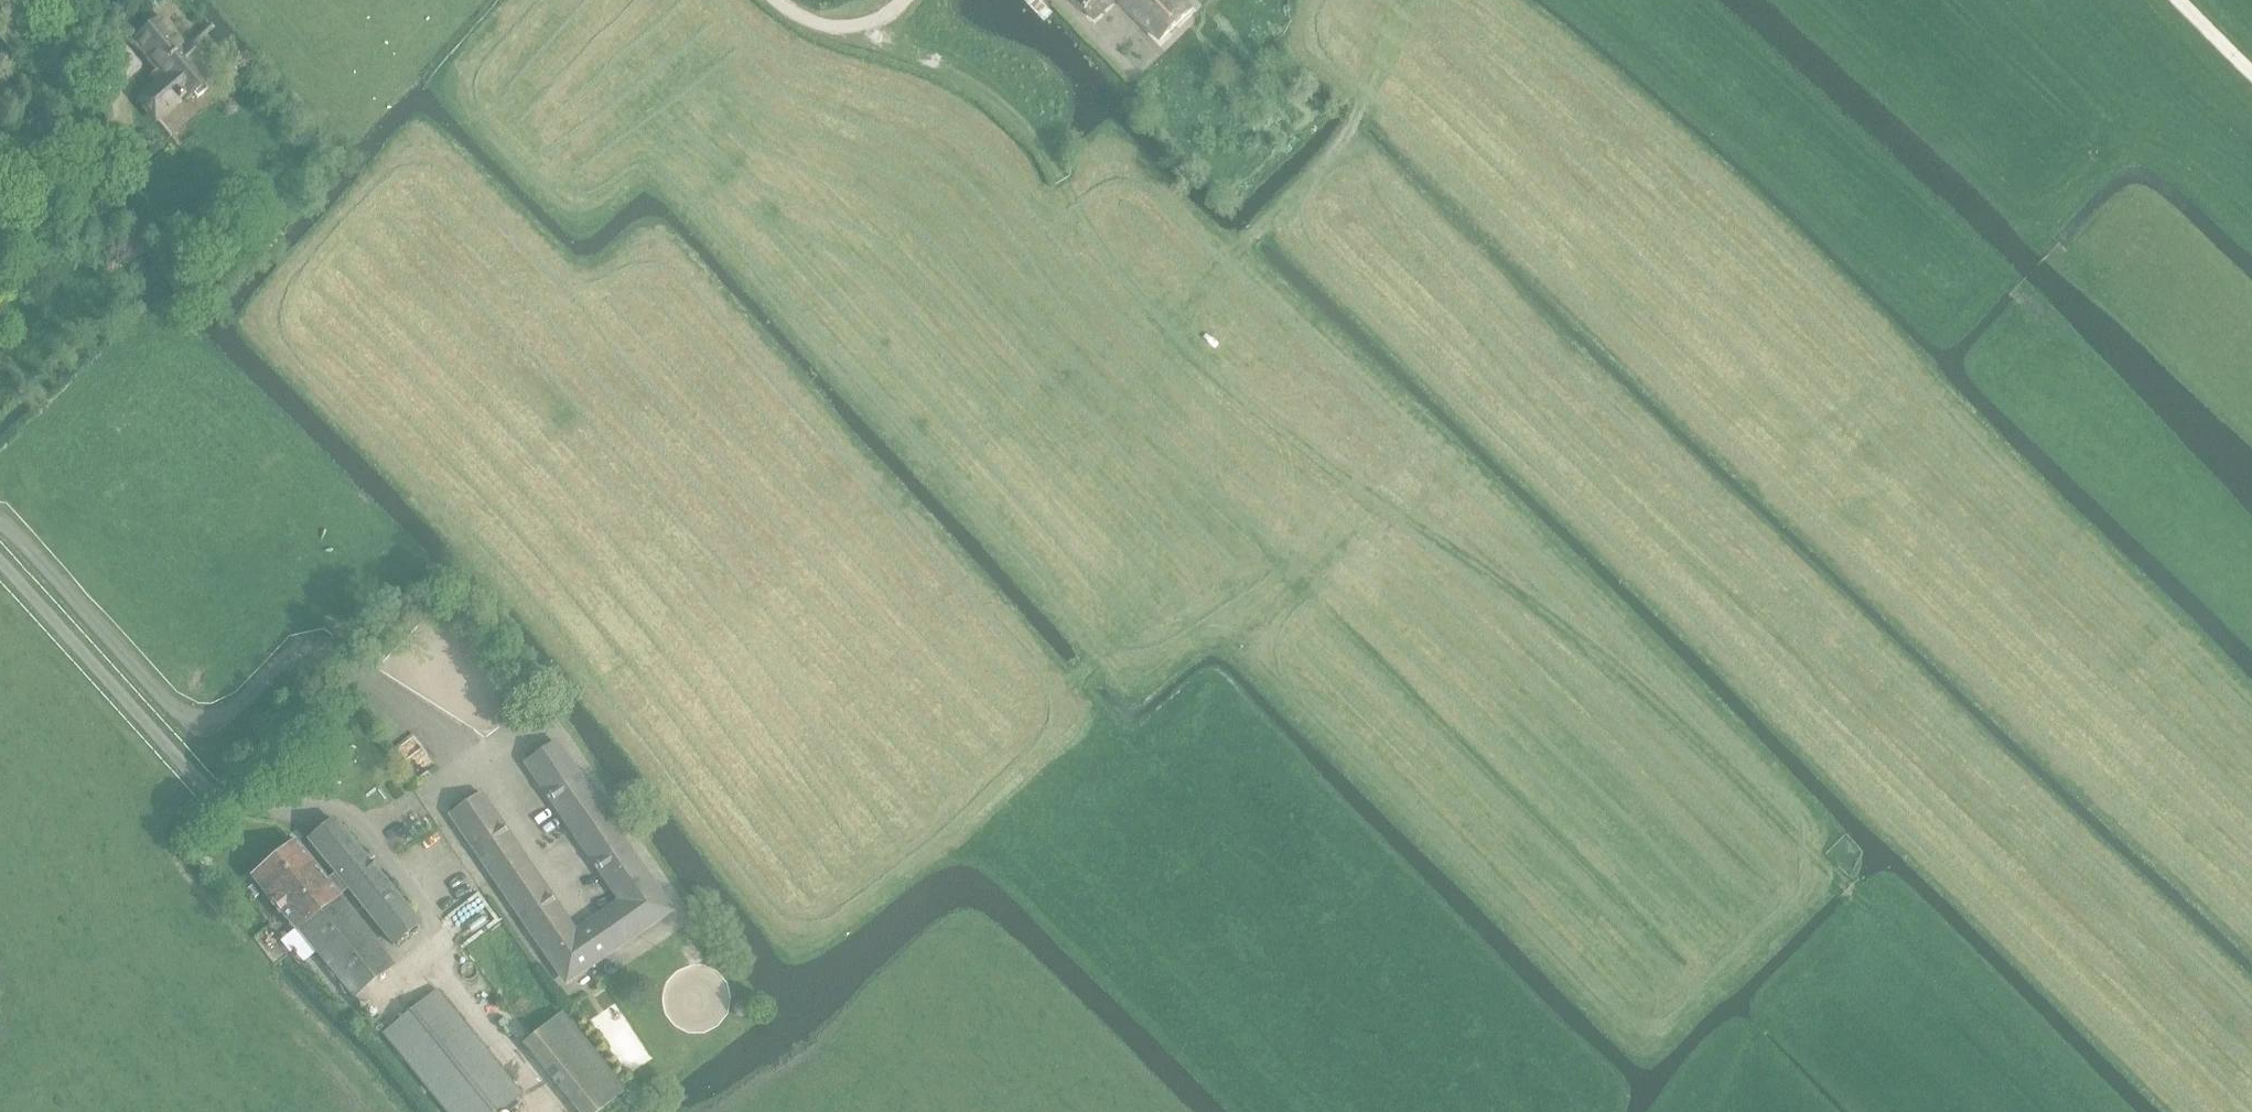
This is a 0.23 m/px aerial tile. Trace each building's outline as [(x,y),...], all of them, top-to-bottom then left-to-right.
[(1079,0),(1097,18),(1115,0),(1079,0)] [(1162,40),(1192,11),(1182,0),(1123,0),(1162,40)] [(12,50),(25,38),(10,21),(5,25),(8,29),(0,36),(0,38),(12,50)] [(159,87),(141,103),(157,122),(179,103),(180,105),(185,101),(188,104),(195,98),(198,102),(209,93),(205,89),(212,83),(198,66),(203,61),(192,48),(187,53),(161,22),(136,43),(161,73),(153,80),(159,87)] [(9,111),(0,101),(0,120),(9,111)] [(555,745),(528,763),(624,903),(575,936),(480,797),(452,815),(566,981),(669,911),(555,745)] [(328,882),(340,898),(349,891),(394,946),(420,925),(335,821),(309,842),(336,875),(328,882)] [(340,898),(328,882),(296,843),(252,879),(294,932),(296,934),(337,900),(340,898)] [(292,951),(306,941),(354,999),(393,968),(337,900),(296,934),(294,932),(283,941),(292,951)] [(454,1011),(439,992),(384,1036),(446,1111),(502,1111),(522,1095),(454,1011)] [(578,1111),(600,1111),(626,1091),(563,1014),(524,1046),(578,1111)]
